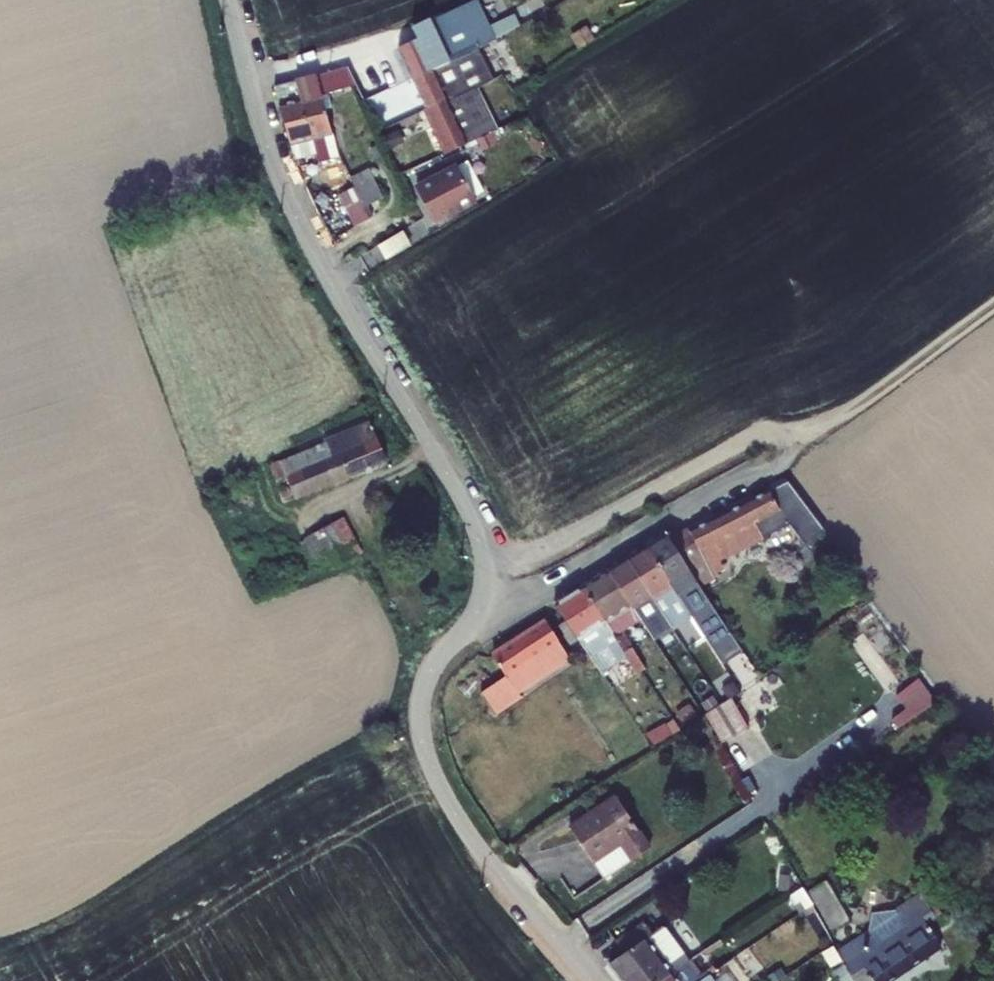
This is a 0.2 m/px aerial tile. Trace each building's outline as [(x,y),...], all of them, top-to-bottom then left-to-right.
[(398,49),(413,79),(476,49),(498,38),(495,32),(491,34),(481,12),(448,26),(448,27),(435,33),(434,33),(398,49)] [(593,39),(585,27),(572,34),(580,47),(593,39)] [(476,49),(413,79),(428,109),(470,89),(491,79),(476,49)] [(316,155),(319,163),(339,158),(322,96),(356,86),(348,68),(317,76),(317,75),(295,80),(312,141),(316,155)] [(491,79),(470,89),(428,109),(445,144),(486,124),(507,114),(491,79)] [(275,87),(292,147),(312,141),(295,80),(275,87)] [(292,147),(296,161),(316,155),(312,141),(292,147)] [(422,195),(440,225),(486,197),(469,167),(422,195)] [(370,170),(351,178),(356,188),(365,207),(384,198),(370,170)] [(355,227),(371,220),(365,207),(356,188),(340,196),(355,227)] [(381,245),(389,258),(414,244),(406,231),(381,245)] [(276,480),(331,457),(326,445),(372,426),(371,423),(325,442),(325,443),(270,466),(276,480)] [(372,426),(326,445),(331,457),(276,480),(286,503),(387,460),(372,426)] [(689,532),(672,543),(683,560),(699,586),(713,577),(711,573),(726,566),(722,559),(780,530),(772,515),(780,511),(770,491),(689,531),(689,532)] [(343,518),(316,533),(322,543),(349,529),(343,518)] [(363,554),(354,537),(349,529),(322,543),(336,569),(363,554)] [(714,608),(700,588),(699,586),(683,560),(672,543),(667,534),(647,547),(681,600),(686,607),(692,617),(694,621),(714,608)] [(628,559),(667,620),(673,628),(692,617),(686,607),(681,600),(647,547),(628,559)] [(628,559),(609,571),(644,625),(648,631),(667,620),(628,559)] [(609,571),(582,587),(619,641),(625,636),(644,625),(609,571)] [(582,587),(554,605),(603,675),(609,671),(598,654),(616,642),(630,663),(636,659),(639,657),(633,648),(625,636),(619,641),(582,587)] [(724,614),(706,621),(722,659),(740,651),(724,614)] [(506,677),(481,693),(495,716),(522,698),(518,693),(570,659),(547,622),(493,656),(506,677)] [(759,680),(748,655),(731,662),(742,687),(759,680)] [(928,675),(899,690),(909,708),(896,715),(902,725),(942,703),(928,675)] [(749,728),(732,699),(706,714),(723,743),(749,728)] [(616,797),(570,827),(593,863),(599,859),(607,872),(630,856),(632,861),(651,849),(616,797)] [(848,922),(826,884),(809,893),(831,931),(848,922)] [(942,947),(926,924),(941,915),(925,891),(896,911),(872,914),(869,932),(838,954),(840,958),(850,976),(853,980),(891,980),(942,947)] [(724,936),(721,932),(717,935),(716,933),(668,966),(647,938),(653,934),(645,923),(616,943),(624,954),(609,965),(621,980),(662,980),(699,954),(724,936)] [(703,961),(699,954),(662,980),(699,980),(706,976),(697,964),(703,961)] [(711,972),(706,976),(699,980),(717,980),(711,972)]
